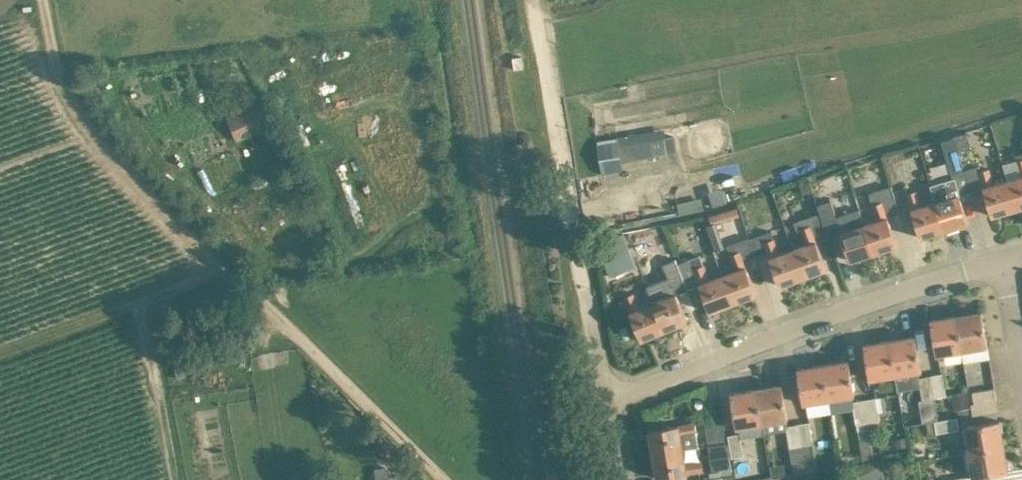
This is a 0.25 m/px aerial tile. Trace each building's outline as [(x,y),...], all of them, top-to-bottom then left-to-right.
[(523,67),(521,55),(511,57),(513,68),(523,67)] [(202,87),(194,89),(196,100),(204,99),(202,87)] [(253,125),(256,132),(268,127),(257,103),(226,117),(236,141),(245,137),(242,130),(253,125)] [(600,148),(603,169),(623,165),(622,161),(678,151),(675,135),(600,148)] [(954,135),(942,139),(945,148),(957,144),(954,135)] [(1003,163),(1008,180),(1016,208),(1021,206),(1021,158),(1003,163)] [(993,215),(1016,208),(1008,180),(994,184),(989,167),(981,170),(979,164),(966,168),(972,190),(984,186),(993,215)] [(945,182),(945,183),(932,187),(934,194),(945,229),(969,222),(960,193),(972,190),(966,168),(953,171),(955,178),(945,182)] [(812,190),(809,180),(800,183),(803,193),(812,190)] [(724,186),(712,189),(715,203),(728,199),(724,186)] [(878,219),(865,224),(874,252),(898,244),(888,216),(900,212),(894,193),(892,186),(870,193),(878,219)] [(945,229),(934,194),(925,197),(922,188),(917,190),(908,192),(913,209),(922,236),(945,229)] [(678,200),(680,212),(705,208),(703,196),(678,200)] [(851,259),(874,252),(865,224),(860,208),(838,216),(832,199),(819,204),(829,235),(842,231),(851,259)] [(710,215),(712,223),(706,225),(715,248),(725,245),(717,222),(741,215),(738,206),(710,215)] [(804,276),(827,268),(817,239),(816,239),(815,237),(826,233),(819,212),(795,221),(798,229),(801,228),(807,243),(794,247),(804,276)] [(775,237),(772,230),(750,237),(756,255),(769,250),(770,255),(781,284),(804,276),(794,247),(779,252),(774,238),(775,237)] [(632,254),(625,234),(624,233),(598,244),(606,265),(632,254)] [(744,260),(756,255),(750,237),(749,236),(728,244),(732,254),(731,254),(737,268),(723,274),(734,302),(757,293),(746,265),(744,260)] [(718,259),(705,264),(700,254),(697,255),(693,246),(675,253),(689,287),(701,283),(711,311),(734,302),(723,274),(718,259)] [(677,292),(689,287),(675,253),(673,250),(652,259),(667,296),(654,301),(665,329),(688,320),(677,292)] [(642,338),(665,329),(654,301),(640,307),(634,292),(625,296),(631,311),(642,338)] [(957,314),(963,350),(989,346),(982,310),(957,314)] [(937,354),(939,354),(941,366),(965,362),(963,350),(957,314),(931,319),(937,354)] [(922,370),(919,354),(916,334),(890,339),(896,374),(922,370)] [(896,374),(890,339),(865,343),(868,363),(871,378),(896,374)] [(855,394),(853,379),(849,359),(824,363),(830,398),(855,394)] [(830,398),(824,363),(798,367),(802,387),(804,402),(830,398)] [(944,372),(932,374),(935,396),(947,394),(944,372)] [(932,374),(920,376),(923,398),(935,396),(932,374)] [(757,387),(763,422),(788,418),(783,383),(757,387)] [(763,422),(757,387),(732,392),(737,426),(763,422)] [(999,410),(995,387),(972,391),(976,414),(999,410)] [(958,408),(971,406),(968,390),(952,393),(955,408),(958,408)] [(865,399),(869,421),(880,419),(876,397),(865,399)] [(869,421),(865,399),(853,401),(857,423),(869,421)] [(723,416),(705,420),(709,444),(727,441),(723,416)] [(927,421),(929,433),(960,428),(958,416),(927,421)] [(1001,419),(981,423),(966,425),(970,451),(1005,445),(1001,419)] [(799,422),(807,470),(817,468),(810,420),(799,422)] [(683,448),(699,445),(695,421),(650,429),(654,453),(683,448)] [(787,424),(787,429),(794,473),(807,470),(799,422),(787,424)] [(744,454),(741,432),(729,434),(732,456),(744,454)] [(909,445),(907,436),(896,437),(898,447),(909,445)] [(733,466),(729,442),(708,445),(712,470),(733,466)] [(1005,445),(970,451),(974,476),(1009,470),(1005,445)] [(683,448),(654,453),(658,477),(678,474),(687,471),(703,468),(701,459),(686,462),(683,448)] [(876,476),(869,462),(856,468),(861,479),(867,479),(876,476)]
